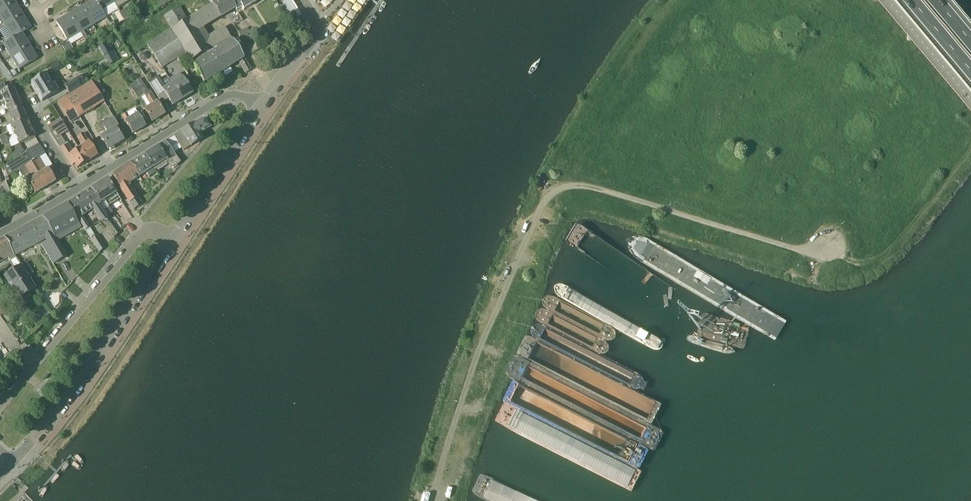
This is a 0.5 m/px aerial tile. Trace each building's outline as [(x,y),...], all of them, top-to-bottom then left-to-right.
[(15,2),(13,0),(0,0),(0,11),(15,2)] [(105,17),(95,0),(93,0),(82,7),(92,25),(105,17)] [(114,3),(112,0),(95,0),(105,17),(106,17),(102,10),(114,3)] [(229,0),(219,0),(210,5),(211,6),(205,10),(205,9),(196,14),(188,19),(180,6),(164,17),(171,29),(185,53),(190,61),(215,47),(217,49),(233,39),(232,37),(229,38),(223,28),(209,37),(203,28),(219,20),(235,11),(229,0)] [(235,11),(236,11),(242,7),(243,10),(258,0),(229,0),(235,11)] [(22,15),(15,2),(0,11),(0,19),(4,26),(22,15)] [(129,6),(120,12),(124,20),(134,15),(129,6)] [(80,33),(92,25),(82,7),(69,15),(80,33)] [(3,44),(22,33),(30,28),(22,15),(4,26),(11,38),(3,43),(3,44)] [(67,40),(80,33),(69,15),(56,22),(67,40)] [(162,68),(185,53),(171,29),(147,44),(162,68)] [(11,57),(29,46),(22,33),(3,44),(11,57)] [(251,70),(251,69),(233,39),(217,49),(215,47),(190,61),(204,83),(238,61),(246,73),(251,70)] [(73,49),(69,41),(61,46),(66,53),(73,49)] [(103,56),(111,52),(106,43),(98,47),(103,56)] [(11,57),(14,61),(19,70),(37,59),(29,46),(11,57)] [(59,92),(53,83),(52,84),(45,74),(31,83),(42,102),(59,92)] [(172,85),(182,100),(192,94),(180,74),(170,80),(172,84),(172,85)] [(168,77),(160,82),(158,79),(149,84),(160,101),(166,97),(172,106),(182,100),(172,85),(172,84),(170,80),(168,77)] [(69,93),(78,88),(81,86),(77,78),(64,86),(69,93)] [(91,82),(99,95),(105,91),(97,78),(91,82)] [(152,122),(165,114),(150,91),(148,92),(140,79),(129,85),(137,98),(144,95),(147,100),(141,104),(144,109),(144,110),(150,119),(152,122)] [(1,92),(5,102),(17,97),(13,86),(12,87),(10,82),(0,86),(0,90),(1,92)] [(104,102),(99,95),(91,82),(66,98),(78,118),(104,102)] [(9,112),(21,107),(17,97),(5,102),(9,112)] [(70,122),(78,118),(66,98),(58,103),(70,122)] [(14,122),(26,117),(21,107),(9,112),(14,122)] [(146,126),(143,123),(135,109),(122,116),(133,134),(146,126)] [(123,140),(117,130),(120,128),(114,116),(102,123),(108,133),(101,137),(108,149),(123,140)] [(15,134),(30,127),(26,117),(14,122),(14,123),(10,125),(15,134)] [(47,127),(50,132),(50,133),(54,140),(55,139),(61,135),(68,131),(61,119),(57,121),(47,127)] [(211,127),(207,120),(206,119),(202,119),(174,136),(170,138),(174,145),(178,142),(183,151),(203,139),(200,134),(211,127)] [(19,144),(35,137),(30,127),(15,134),(19,144)] [(78,149),(87,162),(97,156),(83,134),(76,138),(82,147),(78,149)] [(78,149),(74,152),(67,141),(65,143),(61,135),(55,139),(58,144),(62,148),(72,165),(75,164),(77,168),(87,162),(78,149)] [(170,148),(174,145),(170,138),(165,142),(165,141),(144,154),(144,155),(153,169),(166,161),(171,168),(181,162),(170,148)] [(45,154),(39,144),(26,152),(45,188),(55,182),(48,169),(46,170),(39,158),(45,154)] [(35,194),(45,188),(26,152),(26,153),(4,167),(7,177),(18,171),(25,182),(27,181),(32,189),(22,195),(24,199),(34,193),(35,194)] [(144,155),(135,160),(131,163),(140,177),(146,173),(149,177),(153,174),(151,170),(153,169),(144,155)] [(140,177),(131,163),(130,163),(112,175),(123,192),(134,210),(142,204),(137,196),(136,196),(128,184),(140,177)] [(116,194),(116,193),(107,178),(91,189),(101,204),(104,201),(108,207),(120,200),(116,194)] [(8,197),(14,194),(9,181),(2,185),(8,197)] [(98,205),(101,204),(91,189),(83,193),(94,209),(103,223),(113,238),(118,234),(108,220),(98,205)] [(82,225),(90,239),(95,237),(90,228),(86,221),(83,216),(94,209),(83,193),(69,203),(82,225)] [(40,243),(53,264),(66,256),(58,241),(73,232),(83,250),(88,259),(99,253),(97,251),(90,239),(82,225),(81,226),(67,204),(43,218),(24,227),(4,238),(4,239),(0,241),(11,260),(15,258),(14,256),(17,255),(40,243)] [(90,239),(97,251),(99,253),(100,252),(104,248),(97,235),(95,237),(90,239)] [(11,260),(0,241),(0,263),(8,259),(9,261),(11,260)] [(17,299),(36,288),(21,265),(3,276),(17,299)] [(38,324),(50,315),(44,308),(32,318),(38,324)]
